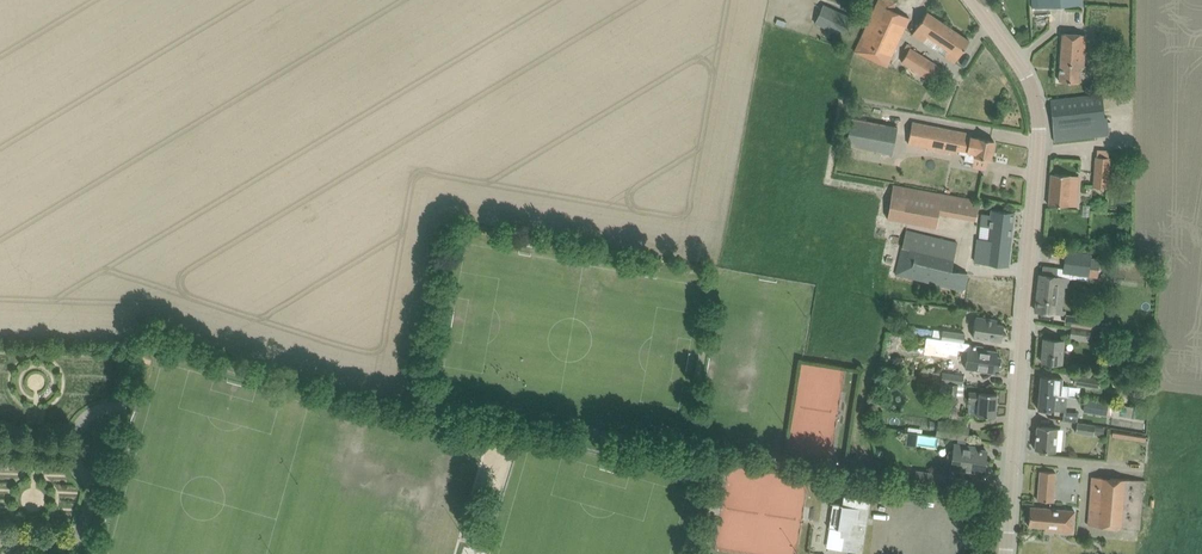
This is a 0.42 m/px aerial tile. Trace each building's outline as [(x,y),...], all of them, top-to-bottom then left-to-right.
[(876,5),(854,51),(887,66),(909,17),(892,10),(896,2),(893,0),(878,0),(876,5)] [(815,22),(842,34),(850,16),(823,4),(815,22)] [(911,34),(923,42),(954,63),(960,54),(969,40),(926,12),(911,34)] [(1058,80),(1078,82),(1080,66),(1083,66),(1086,34),(1062,33),(1058,80)] [(920,75),(930,60),(910,46),(900,62),(920,75)] [(1104,80),(1105,57),(1095,56),(1094,80),(1104,80)] [(1054,141),(1066,140),(1109,135),(1108,121),(1112,121),(1112,117),(1105,117),(1102,94),(1062,98),(1050,99),(1054,141)] [(879,161),(881,152),(893,154),(898,127),(851,118),(844,154),(879,161)] [(912,122),(908,143),(965,154),(964,160),(973,162),(974,156),(990,159),(994,141),(977,137),(977,141),(970,140),(971,133),(912,122)] [(1107,188),(1108,185),(1113,185),(1114,176),(1112,176),(1113,157),(1110,157),(1095,156),(1093,187),(1107,188)] [(1048,204),(1068,206),(1071,175),(1050,173),(1048,204)] [(887,218),(936,227),(939,213),(969,219),(976,220),(978,206),(971,205),(972,199),(893,184),(887,218)] [(1008,265),(1015,211),(991,209),(990,214),(982,214),(980,239),(977,238),(975,262),(1008,265)] [(895,274),(963,291),(967,273),(951,269),(957,243),(906,230),(895,274)] [(1100,257),(1090,256),(1090,254),(1066,251),(1063,272),(1088,276),(1088,275),(1097,276),(1100,257)] [(1062,301),(1056,301),(1058,276),(1056,275),(1057,267),(1043,266),(1042,274),(1040,274),(1036,311),(1054,313),(1061,313),(1062,301)] [(997,319),(985,317),(976,316),(973,336),(1001,341),(1003,324),(996,323),(997,319)] [(1077,325),(1078,317),(1065,316),(1064,323),(1077,325)] [(1087,328),(1071,326),(1070,336),(1085,338),(1085,337),(1097,339),(1098,330),(1087,328)] [(965,333),(933,329),(932,337),(940,338),(940,339),(964,342),(965,333)] [(1064,340),(1056,339),(1044,338),(1042,362),(1062,363),(1064,340)] [(983,346),(971,344),(968,344),(965,368),(994,372),(995,368),(999,368),(1001,356),(997,355),(997,351),(982,349),(983,346)] [(963,375),(941,372),(933,371),(931,379),(940,380),(962,383),(963,375)] [(1098,387),(1099,377),(1076,374),(1074,383),(1098,387)] [(1057,377),(1053,376),(1041,375),(1039,392),(1053,394),(1067,396),(1068,386),(1063,385),(1063,379),(1060,379),(1060,377),(1057,377)] [(962,397),(963,385),(948,383),(948,382),(941,381),(940,395),(962,397)] [(997,394),(985,393),(968,391),(968,400),(978,401),(977,415),(995,416),(997,394)] [(1053,394),(1039,392),(1038,409),(1053,411),(1054,410),(1065,411),(1067,396),(1053,394)] [(1106,414),(1108,404),(1108,402),(1085,399),(1083,411),(1106,414)] [(1075,431),(1093,434),(1093,433),(1095,425),(1077,422),(1075,431)] [(1057,427),(1049,426),(1037,425),(1035,449),(1055,451),(1057,427)] [(1095,425),(1093,433),(1103,435),(1104,427),(1095,425)] [(1145,435),(1112,430),(1111,436),(1145,440),(1145,435)] [(915,446),(917,433),(907,431),(906,444),(915,446)] [(966,439),(958,438),(957,445),(954,444),(953,451),(950,450),(948,452),(947,457),(949,460),(952,460),(951,464),(963,465),(962,469),(983,472),(986,450),(970,448),(970,446),(965,445),(966,439)] [(945,475),(917,470),(915,479),(944,483),(945,475)] [(1055,472),(1040,470),(1037,500),(1053,501),(1055,472)] [(858,485),(861,474),(849,472),(847,482),(858,485)] [(1088,524),(1100,525),(1139,528),(1142,490),(1146,490),(1146,480),(1091,476),(1088,524)] [(841,549),(850,551),(861,552),(870,499),(844,496),(843,504),(833,503),(829,527),(845,530),(841,549)] [(1045,525),(1059,526),(1058,531),(1072,533),(1074,510),(1030,506),(1028,525),(1045,527),(1045,525)]
